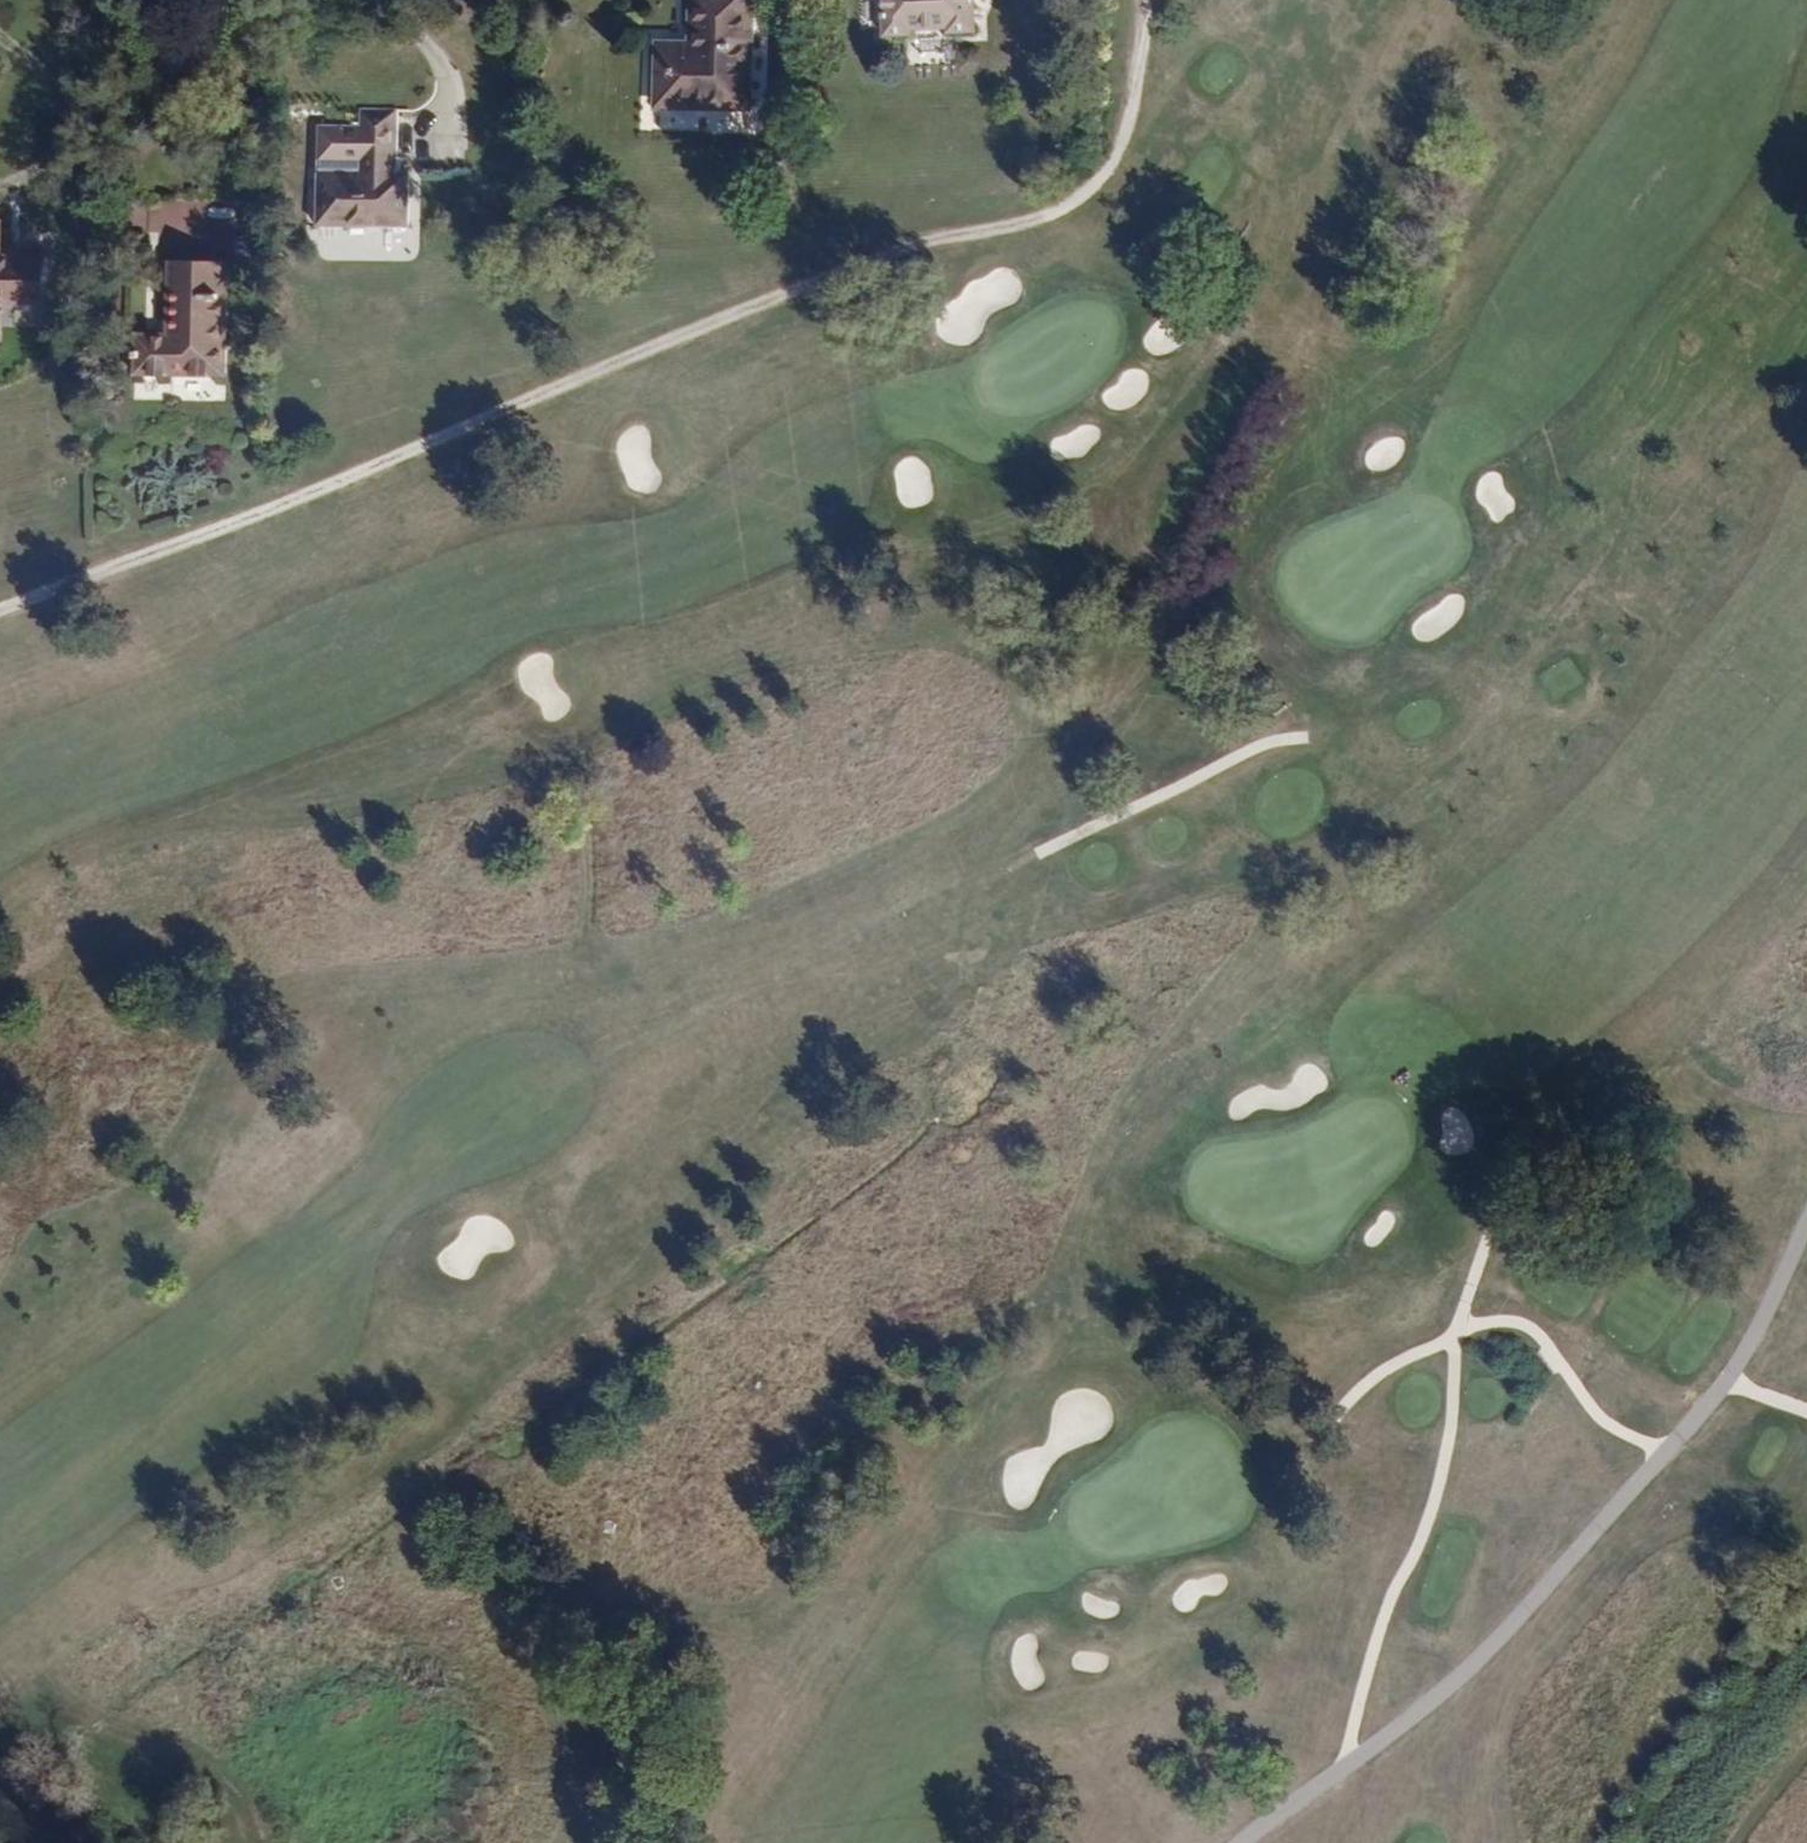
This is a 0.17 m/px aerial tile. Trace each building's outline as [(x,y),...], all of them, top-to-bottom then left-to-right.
[(754,0),(690,0),(689,41),(658,41),(656,109),(753,112),(754,0)] [(974,0),(881,0),(883,37),(914,36),(914,30),(946,29),(946,34),(975,34),(974,0)] [(411,228),(411,172),(398,172),(398,108),(364,108),(363,171),(322,170),(321,227),(411,228)] [(47,256),(1,255),(2,221),(0,221),(0,305),(47,306),(47,256)] [(228,373),(229,260),(167,259),(166,333),(137,333),(137,374),(228,373)]
